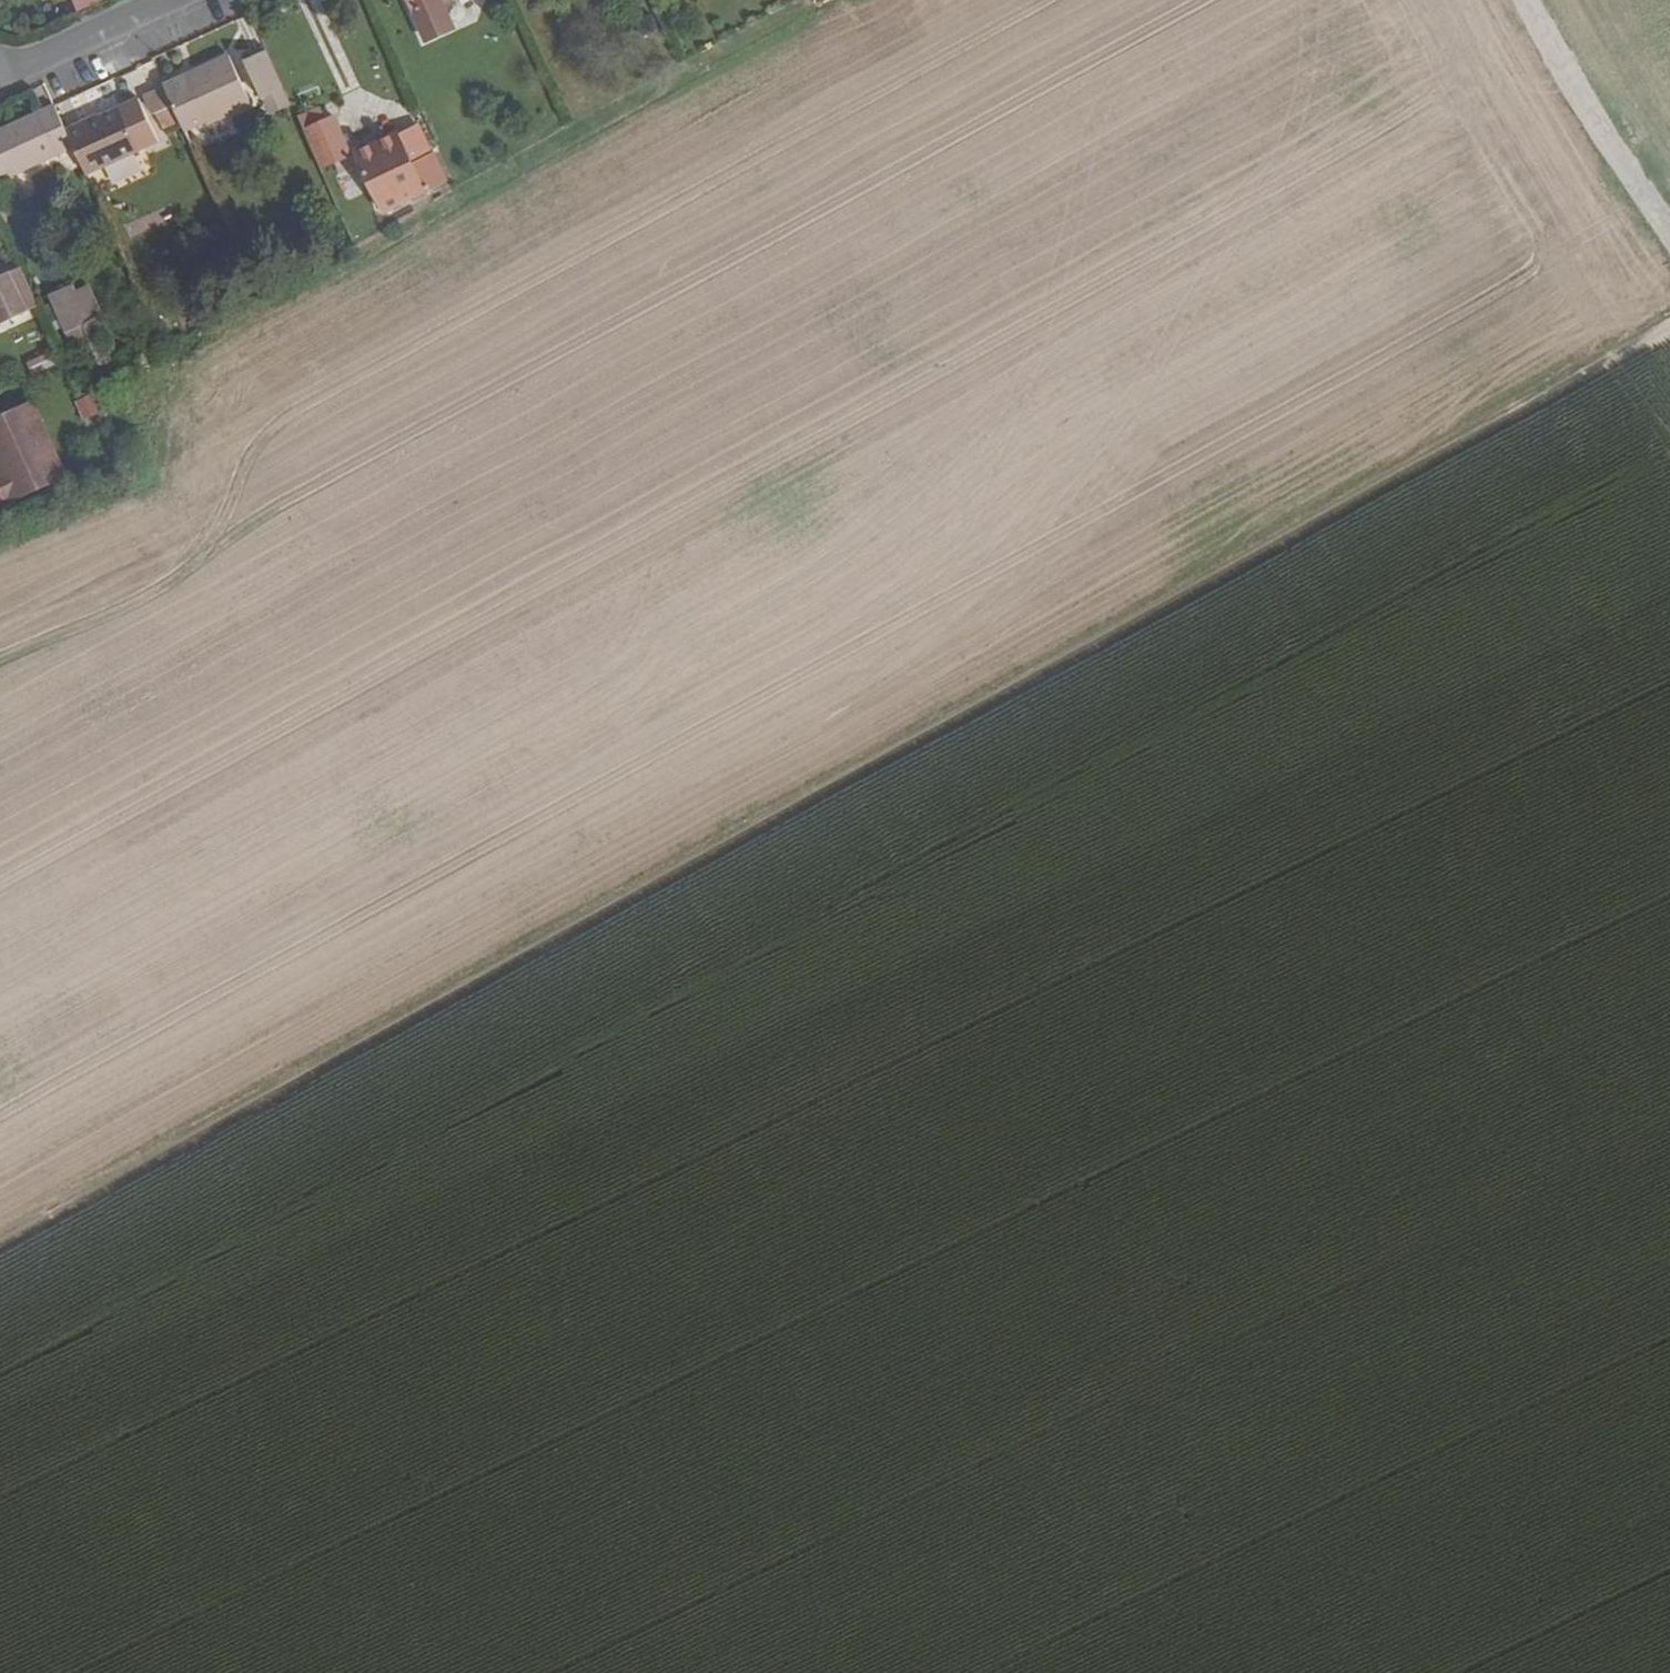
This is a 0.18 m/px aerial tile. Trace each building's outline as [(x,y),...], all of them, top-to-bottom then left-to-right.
[(78,12),(103,0),(72,0),(78,12)] [(423,38),(453,24),(443,1),(446,0),(407,0),(423,38)] [(291,104),(266,50),(244,60),(270,113),(291,104)] [(230,56),(164,86),(173,104),(185,130),(207,119),(208,121),(250,102),(230,56)] [(142,118),(173,104),(164,86),(133,100),(142,118)] [(54,105),(0,131),(0,180),(72,146),(65,130),(54,105)] [(296,116),(320,169),(351,154),(333,116),(324,120),(318,106),(296,116)] [(122,109),(101,119),(82,128),(80,123),(65,130),(72,146),(86,174),(139,149),(122,109)] [(99,114),(80,123),(82,128),(101,119),(99,114)] [(436,152),(422,121),(399,132),(414,162),(436,152)] [(399,132),(355,153),(383,211),(449,179),(436,152),(414,162),(399,132)] [(36,300),(20,265),(15,267),(31,304),(36,300)] [(31,304),(15,267),(0,275),(0,320),(31,304)] [(72,286),(49,295),(76,354),(94,346),(85,325),(89,322),(72,286)] [(27,422),(40,416),(32,400),(20,406),(27,422)] [(40,416),(27,422),(20,406),(0,415),(0,473),(1,475),(0,475),(0,486),(6,498),(11,495),(13,500),(68,473),(40,416)]
